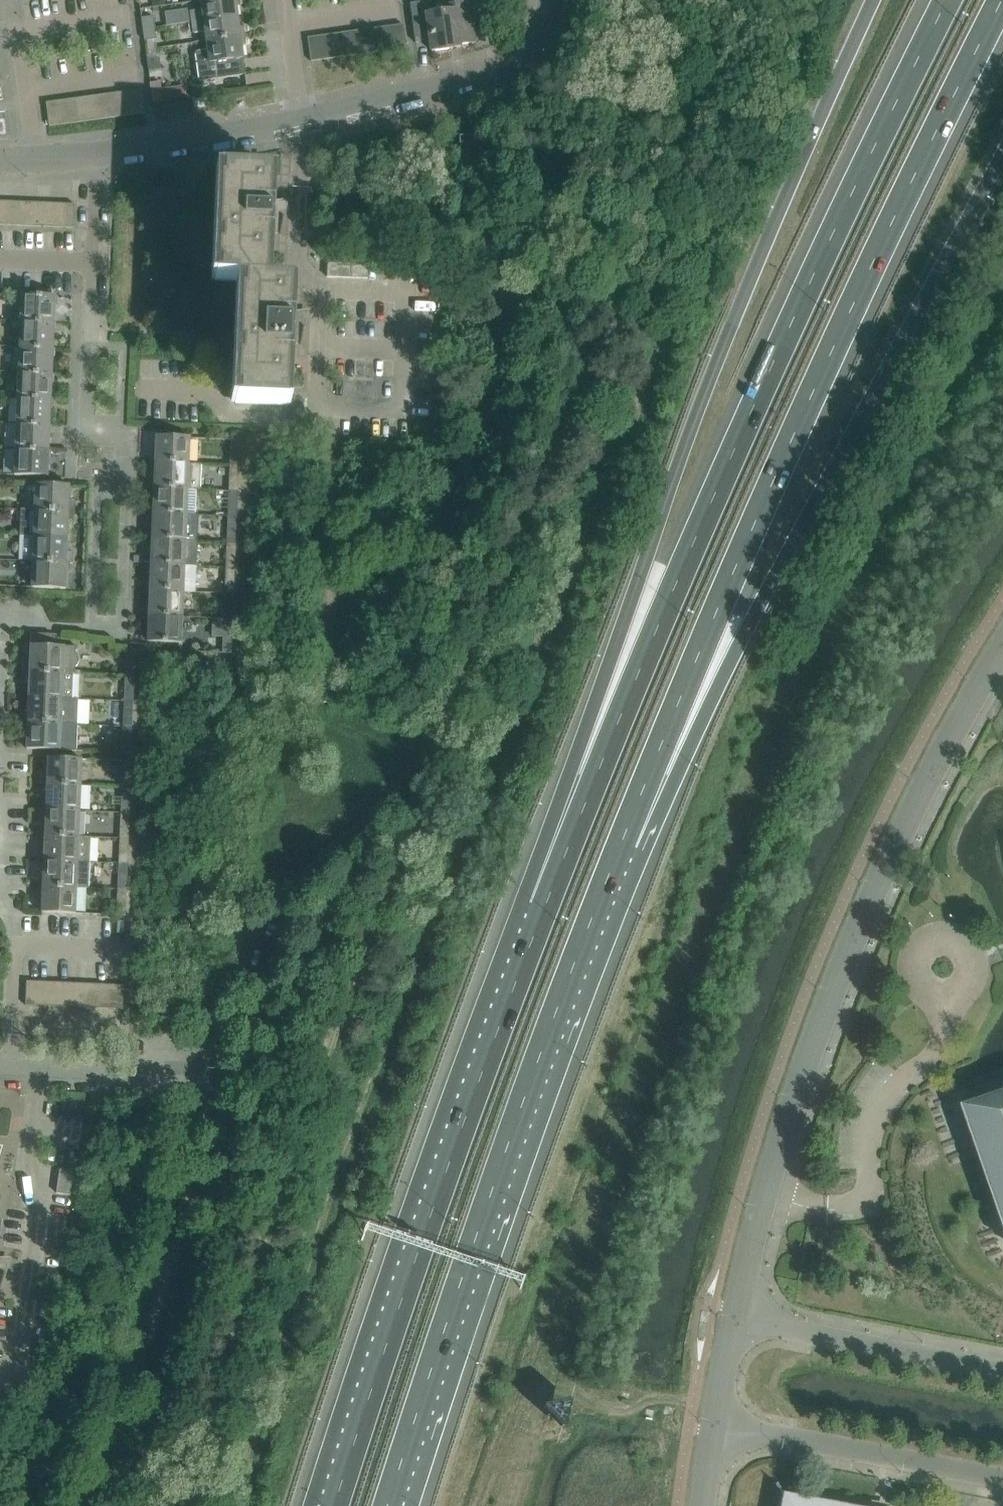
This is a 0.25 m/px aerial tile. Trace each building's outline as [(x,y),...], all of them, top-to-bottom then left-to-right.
[(240,0),(207,0),(201,1),(202,10),(190,12),(191,23),(237,17),(236,6),(241,5),(240,0)] [(470,1),(450,4),(451,9),(427,12),(426,0),(425,0),(410,2),(415,41),(429,39),(431,52),(460,48),(459,45),(475,43),(470,1)] [(153,17),(141,19),(143,30),(155,28),(153,17)] [(239,28),(237,17),(191,23),(193,34),(205,32),(206,42),(245,36),(244,27),(239,28)] [(406,48),(403,25),(391,26),(394,50),(406,48)] [(394,50),(391,26),(379,28),(382,52),(394,50)] [(156,40),(155,28),(143,30),(144,41),(156,40)] [(382,52),(379,28),(367,30),(370,53),(382,52)] [(370,53),(367,30),(355,31),(359,55),(370,53)] [(359,55),(355,31),(343,33),(347,57),(359,55)] [(347,57),(343,33),(331,34),(335,58),(347,57)] [(335,58),(331,34),(320,36),(323,60),(335,58)] [(247,45),(245,36),(206,42),(208,51),(195,53),(197,64),(241,58),(243,58),(242,46),(247,45)] [(323,60),(320,36),(308,38),(311,62),(323,60)] [(159,58),(147,59),(149,71),(161,70),(159,58)] [(243,73),(241,58),(197,64),(199,81),(245,75),(245,72),(243,73)] [(161,80),(150,82),(153,102),(163,101),(163,99),(177,97),(176,85),(162,88),(161,80)] [(144,113),(141,89),(129,91),(132,115),(144,113)] [(132,115),(129,91),(117,93),(120,116),(132,115)] [(120,116),(117,93),(105,94),(108,118),(120,116)] [(108,118),(105,94),(93,96),(96,120),(108,118)] [(96,120),(93,96),(81,98),(85,121),(96,120)] [(85,121),(81,98),(69,99),(73,123),(85,121)] [(73,123),(69,99),(57,101),(61,125),(73,123)] [(204,99),(192,99),(193,107),(205,106),(204,99)] [(61,125),(57,101),(45,103),(49,126),(61,125)] [(270,202),(271,173),(220,171),(215,280),(240,281),(266,282),(268,233),(279,234),(280,235),(283,218),(283,215),(281,212),(280,209),(278,205),(278,202),(278,201),(270,202)] [(12,225),(13,201),(1,201),(0,225),(12,225)] [(25,226),(26,202),(13,201),(12,225),(25,226)] [(37,226),(38,202),(26,202),(25,226),(37,226)] [(49,227),(50,203),(38,202),(37,226),(49,227)] [(61,227),(62,203),(50,203),(49,227),(61,227)] [(74,204),(72,204),(62,203),(61,227),(73,228),(74,204)] [(351,265),(328,264),(328,277),(351,278),(351,265)] [(368,265),(352,265),(352,278),(367,279),(368,265)] [(291,283),(266,282),(240,281),(235,403),(286,405),(289,343),(300,344),(301,345),(304,327),(303,327),(304,326),(304,325),(302,323),(300,320),(299,315),(298,312),(290,312),(291,283)] [(54,323),(55,297),(21,296),(20,322),(54,323)] [(53,349),(54,323),(20,322),(19,348),(53,349)] [(52,374),(53,349),(19,348),(18,373),(52,374)] [(51,400),(52,374),(18,373),(17,399),(51,400)] [(50,426),(51,400),(17,399),(16,424),(50,426)] [(49,451),(50,426),(16,424),(16,450),(49,451)] [(189,464),(190,438),(156,436),(155,462),(189,464)] [(231,439),(231,459),(239,459),(240,440),(231,439)] [(48,477),(49,451),(16,450),(15,476),(48,477)] [(201,464),(189,464),(155,462),(155,488),(188,489),(200,489),(201,464)] [(230,465),(230,484),(239,484),(239,465),(230,465)] [(69,502),(69,486),(36,485),(35,508),(35,511),(72,512),(73,502),(69,502)] [(187,515),(188,489),(155,488),(154,513),(187,515)] [(229,491),(229,510),(238,510),(238,491),(229,491)] [(72,513),(76,513),(76,512),(72,512),(35,511),(35,508),(20,508),(19,535),(34,536),(68,538),(68,523),(72,523),(72,513)] [(154,513),(153,539),(186,540),(198,540),(199,515),(187,515),(154,513)] [(229,516),(228,535),(237,535),(237,516),(229,516)] [(34,536),(33,562),(70,563),(71,553),(67,553),(68,538),(34,536)] [(198,540),(186,540),(153,539),(152,564),(185,566),(197,566),(198,540)] [(228,542),(227,561),(236,561),(236,542),(228,542)] [(74,563),(70,563),(33,562),(32,588),(66,589),(67,564),(74,564),(74,563)] [(197,566),(185,566),(152,564),(151,590),(185,591),(196,591),(197,566)] [(227,567),(226,586),(235,586),(236,567),(227,567)] [(184,617),(185,591),(151,590),(150,615),(184,617)] [(226,593),(225,612),(234,612),(235,593),(226,593)] [(183,642),(184,617),(150,615),(149,641),(183,642)] [(225,618),(224,637),(233,637),(234,618),(225,618)] [(75,652),(75,646),(53,645),(53,634),(31,633),(30,660),(26,660),(26,670),(63,672),(72,672),(74,672),(75,666),(76,665),(78,661),(78,659),(78,656),(77,654),(75,652)] [(224,648),(223,653),(232,653),(233,649),(233,644),(224,643),(224,646),(224,648)] [(127,648),(126,666),(135,666),(136,648),(131,648),(127,648)] [(72,698),(72,672),(63,672),(26,670),(22,670),(22,671),(26,671),(26,681),(29,681),(29,696),(72,698)] [(125,682),(125,700),(134,700),(134,682),(125,682)] [(72,698),(62,697),(29,696),(28,711),(24,711),(24,721),(20,721),(20,722),(28,723),(28,722),(61,723),(77,724),(78,698),(72,698)] [(125,700),(124,718),(133,718),(134,700),(125,700)] [(76,750),(77,724),(61,723),(28,722),(28,723),(27,748),(76,750)] [(124,734),(123,752),(131,752),(132,734),(124,734)] [(49,757),(48,783),(81,784),(82,758),(49,757)] [(124,760),(123,778),(132,778),(133,760),(124,760)] [(80,810),(81,784),(48,783),(47,808),(80,810)] [(123,786),(122,804),(131,804),(132,786),(123,786)] [(79,835),(80,810),(47,808),(46,834),(79,835)] [(122,811),(121,829),(130,830),(131,812),(122,811)] [(94,820),(93,844),(102,844),(103,820),(94,820)] [(92,836),(79,835),(46,834),(44,859),(91,861),(92,836)] [(121,837),(120,855),(129,855),(130,837),(121,837)] [(90,887),(91,861),(44,859),(43,885),(77,886),(90,887)] [(120,863),(119,881),(128,881),(129,863),(120,863)] [(76,913),(77,886),(43,885),(42,911),(76,913)] [(119,888),(118,906),(127,907),(128,889),(119,888)] [(38,1005),(39,981),(27,980),(26,1004),(38,1005)] [(50,1005),(51,981),(39,981),(38,1005),(50,1005)] [(62,1006),(63,982),(51,981),(50,1005),(62,1006)] [(74,1006),(75,982),(63,982),(62,1006),(74,1006)] [(87,1006),(87,983),(75,982),(74,1006),(87,1006)] [(99,1007),(100,983),(87,983),(87,1006),(99,1007)] [(111,1007),(112,984),(100,983),(99,1007),(111,1007)] [(124,984),(112,984),(111,1007),(123,1008),(124,984)] [(964,1106),(1002,1218),(1002,1092),(964,1106)] [(74,1171),(59,1169),(56,1193),(70,1195),(74,1171)]
